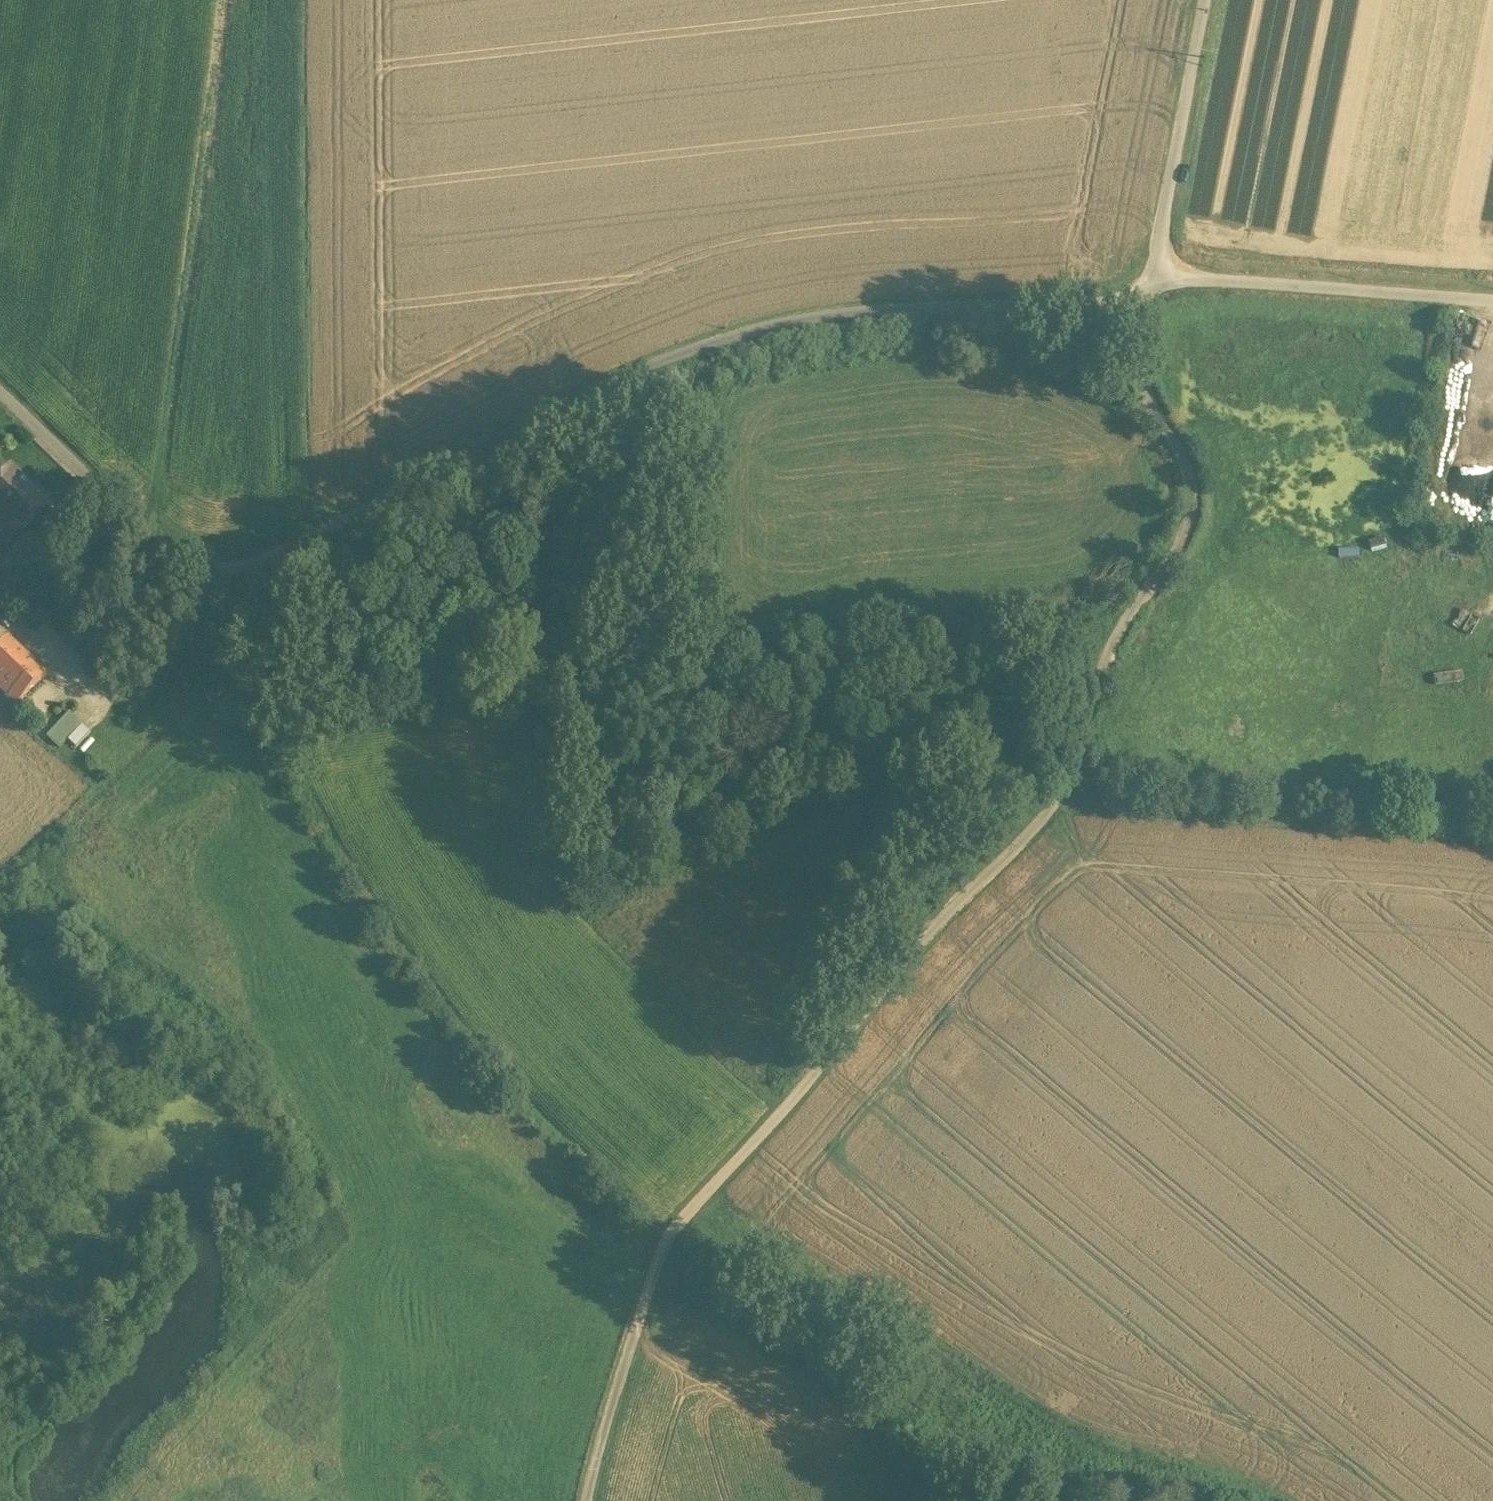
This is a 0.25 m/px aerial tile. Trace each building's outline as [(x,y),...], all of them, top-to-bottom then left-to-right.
[(11,468),(0,480),(0,514),(21,534),(49,506),(34,491),(35,491),(26,483),(11,468)] [(8,640),(0,648),(0,689),(18,706),(46,677),(8,640)] [(64,712),(42,733),(69,760),(74,755),(91,739),(64,712)] [(100,749),(91,739),(74,755),(84,765),(100,749)]
